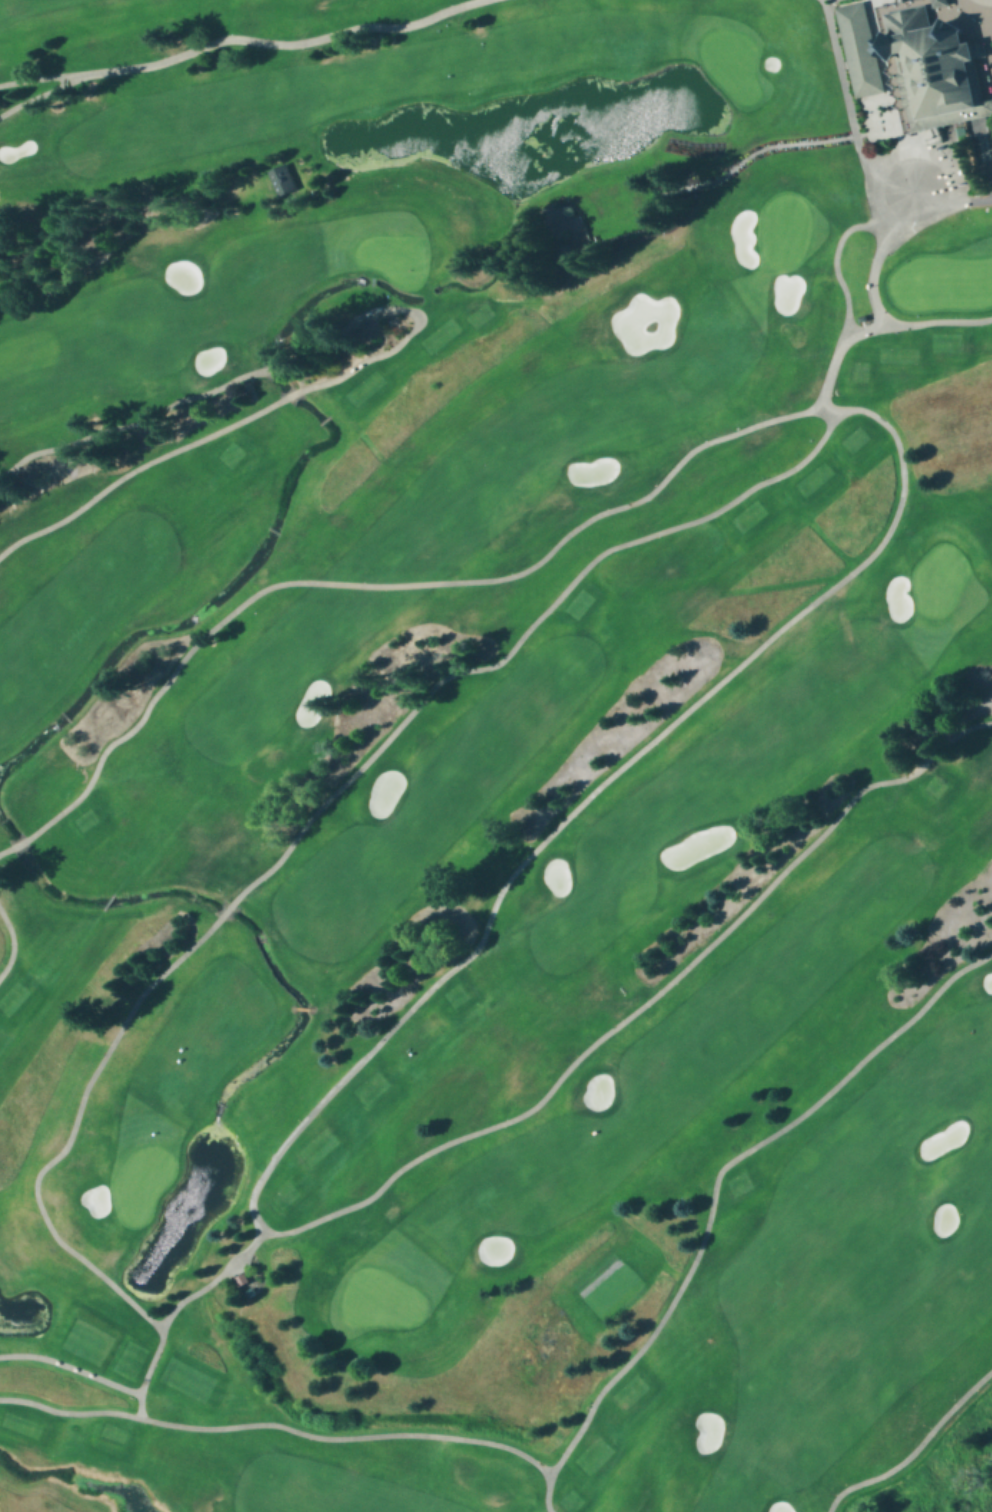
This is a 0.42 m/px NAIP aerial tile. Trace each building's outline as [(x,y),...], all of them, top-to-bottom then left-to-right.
[(834,6),(859,0),(863,0),(884,90),(855,96),(834,6)] [(983,99),(991,98),(991,112),(916,130),(910,107),(908,107),(900,71),(902,70),(898,55),(895,60),(875,48),(888,28),(890,30),(891,29),(886,12),(927,2),(932,25),(939,24),(945,15),(964,27),(963,30),(965,42),(972,40),(973,42),(982,40),(985,54),(976,56),(976,58),(974,59),(983,99)] [(271,174),(290,168),(297,193),(279,198),(271,174)] [(560,263),(574,260),(569,243),(556,246),(560,263)]
